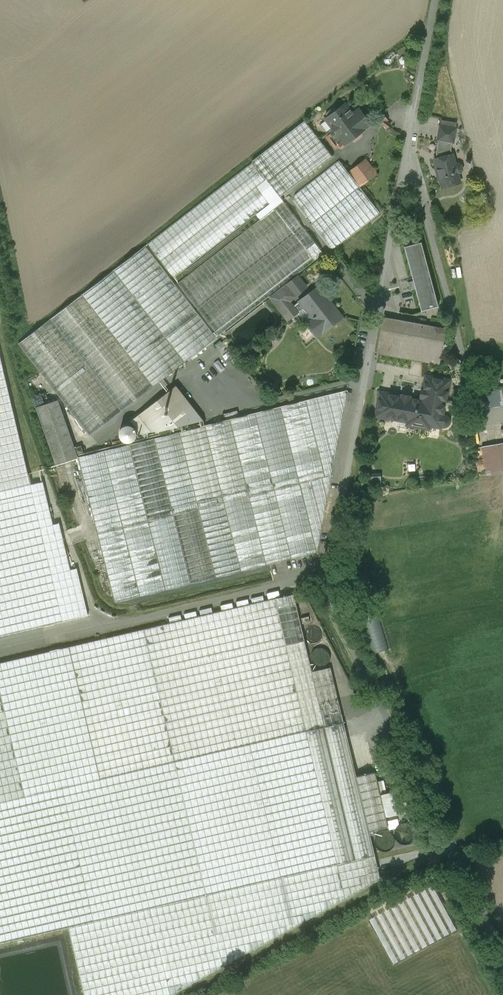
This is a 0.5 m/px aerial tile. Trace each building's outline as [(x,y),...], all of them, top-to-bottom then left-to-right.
[(329,117),(326,119),(345,143),(370,124),(359,109),(353,114),(345,104),(336,111),(334,107),(326,113),(329,117)] [(308,119),(317,130),(323,125),(314,114),(308,119)] [(308,119),(260,156),(269,167),(317,130),(308,119)] [(452,142),(453,142),(456,129),(440,126),(438,139),(439,139),(452,142)] [(318,132),(270,169),(284,187),(287,190),(334,153),(318,132)] [(436,153),(437,154),(439,158),(434,159),(437,170),(438,170),(440,176),(439,177),(442,187),(460,182),(458,173),(461,172),(462,169),(461,164),(458,163),(455,164),(453,154),(452,154),(451,150),(452,142),(439,139),(436,153)] [(260,156),(253,161),(277,193),(284,187),(270,169),(269,167),(260,156)] [(360,184),(376,171),(365,156),(348,169),(360,184)] [(312,223),(360,186),(339,160),(295,195),(294,200),(312,223)] [(277,193),(253,161),(147,244),(174,278),(280,196),(277,193)] [(360,186),(312,223),(333,249),(380,213),(360,186)] [(283,201),(178,283),(218,335),(324,254),(283,201)] [(421,241),(404,246),(413,280),(408,281),(410,287),(415,286),(421,310),(439,305),(421,241)] [(217,337),(145,245),(18,344),(89,435),(217,337)] [(314,316),(306,322),(317,336),(342,317),(318,286),(299,300),(293,305),(289,301),(296,296),(295,295),(306,286),(298,276),(270,297),(288,320),(306,305),(314,316)] [(444,328),(385,317),(379,353),(438,364),(444,328)] [(30,484),(0,356),(0,492),(30,484)] [(424,387),(447,391),(448,391),(450,380),(425,375),(423,386),(424,387)] [(195,411),(176,387),(141,414),(151,427),(165,416),(165,417),(174,427),(195,411)] [(447,391),(424,387),(424,389),(421,389),(421,390),(423,390),(423,396),(420,396),(420,397),(422,397),(422,400),(410,398),(410,395),(409,395),(409,397),(403,397),(403,394),(402,394),(402,396),(394,395),(391,416),(390,418),(399,419),(399,417),(408,418),(407,425),(429,427),(429,423),(441,426),(443,426),(445,426),(447,425),(448,423),(449,422),(449,419),(448,417),(447,416),(445,415),(443,415),(447,391)] [(347,392),(344,391),(78,457),(115,602),(317,552),(347,392)] [(394,395),(394,393),(379,391),(376,417),(390,419),(390,418),(391,416),(394,395)] [(58,400),(36,407),(55,464),(78,456),(58,400)] [(174,427),(165,417),(159,422),(167,433),(174,427)] [(482,446),(487,475),(502,472),(502,442),(482,446)] [(0,492),(0,635),(88,615),(77,568),(70,569),(62,532),(60,522),(54,525),(43,481),(30,484),(0,492)] [(267,942),(381,879),(370,835),(356,777),(331,667),(313,671),(294,594),(36,653),(0,662),(0,943),(68,927),(84,994),(170,994),(267,942)] [(356,777),(370,835),(374,834),(373,831),(388,827),(375,772),(356,777)] [(401,843),(404,844),(407,844),(410,843),(412,842),(414,839),(416,837),(416,834),(416,830),(415,828),(413,825),(410,824),(407,823),(404,823),(401,824),(398,825),(396,828),(395,830),(394,833),(395,837),(396,839),(398,842),(401,843)] [(377,847),(378,849),(381,850),(383,851),(386,851),(389,850),(391,849),(393,847),(394,845),(395,842),(395,839),(394,837),(392,834),(390,833),(388,832),(385,831),(382,831),(380,833),(378,834),(376,836),(375,839),(375,842),(375,844),(377,847)] [(368,917),(389,961),(452,931),(435,894),(430,896),(427,889),(368,917)]
